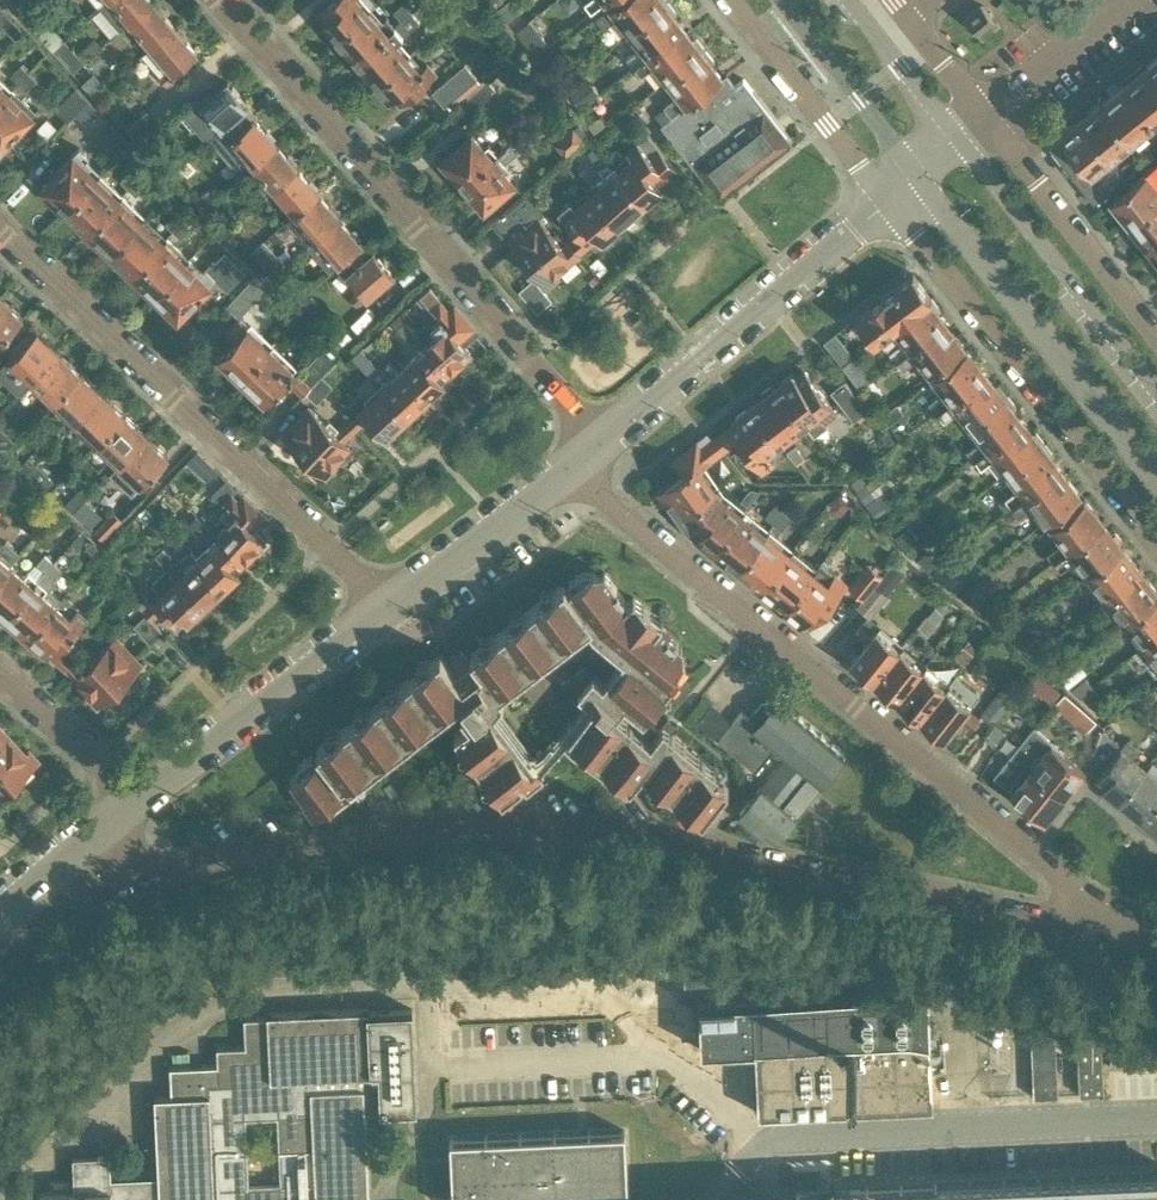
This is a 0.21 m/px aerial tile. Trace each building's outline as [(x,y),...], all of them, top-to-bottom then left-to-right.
[(16,13),(30,1),(29,0),(4,0),(16,13)] [(152,1),(151,0),(104,0),(99,5),(119,28),(128,20),(130,21),(152,1)] [(336,36),(369,8),(376,2),(374,0),(329,0),(319,9),(326,18),(323,20),(336,36)] [(461,13),(469,23),(485,11),(476,0),(461,13)] [(484,2),(491,11),(502,2),(500,0),(486,0),(484,2)] [(494,10),(503,22),(517,11),(508,0),(507,0),(494,10)] [(582,2),(590,12),(605,1),(606,0),(584,0),(582,2)] [(629,31),(667,0),(616,0),(609,5),(594,17),(602,28),(617,16),(629,31)] [(677,13),(667,0),(629,31),(640,45),(625,57),(633,67),(683,27),(675,17),(677,13)] [(175,27),(152,1),(130,21),(151,45),(152,47),(175,27)] [(400,20),(410,12),(402,2),(392,11),(400,20)] [(997,25),(996,23),(982,5),(965,17),(980,38),(997,25)] [(388,30),(369,8),(336,36),(337,37),(335,43),(341,51),(348,50),(357,60),(395,26),(394,25),(388,30)] [(50,48),(62,37),(39,11),(27,23),(50,48)] [(394,25),(395,26),(403,36),(419,22),(410,12),(400,20),(394,25)] [(375,81),(377,83),(409,55),(397,41),(403,36),(395,26),(357,60),(364,69),(362,75),(369,83),(375,81)] [(196,52),(175,27),(152,47),(151,45),(141,54),(159,74),(158,76),(166,85),(177,76),(173,72),(196,52)] [(655,64),(667,79),(705,49),(696,38),(692,38),(683,27),(633,67),(640,76),(655,64)] [(541,34),(527,45),(534,54),(548,43),(541,34)] [(62,37),(50,48),(73,73),(86,62),(62,37)] [(714,60),(705,49),(667,79),(678,93),(663,105),(664,106),(654,114),(661,124),(686,104),(686,103),(721,75),(712,64),(714,60)] [(420,68),(409,55),(377,83),(389,98),(392,96),(400,104),(437,73),(428,62),(420,68)] [(1146,65),(1156,79),(1156,56),(1146,65)] [(432,91),(444,106),(477,78),(464,63),(432,91)] [(18,83),(28,72),(20,64),(10,75),(18,83)] [(1156,124),(1156,79),(1146,65),(1124,82),(1156,124)] [(722,76),(721,75),(686,103),(686,104),(661,124),(660,125),(716,197),(721,198),(789,144),(790,140),(733,67),(722,76)] [(35,79),(28,72),(18,83),(25,90),(35,79)] [(81,80),(91,91),(100,83),(91,72),(81,80)] [(13,89),(0,76),(0,102),(13,89)] [(598,92),(590,80),(571,95),(579,106),(598,92)] [(227,81),(201,104),(190,113),(198,123),(209,113),(221,127),(244,107),(247,105),(227,81)] [(474,107),(494,90),(486,81),(466,97),(474,107)] [(1156,151),(1156,124),(1124,82),(1080,117),(1111,156),(1138,134),(1153,153),(1156,151)] [(54,108),(67,120),(75,112),(87,99),(75,87),(54,108)] [(13,89),(0,102),(0,147),(35,110),(13,89)] [(87,99),(75,112),(84,121),(97,108),(87,99)] [(242,174),(253,164),(276,143),(253,117),(244,107),(221,127),(210,137),(242,174)] [(155,120),(146,110),(127,130),(136,139),(155,120)] [(1061,135),(1049,146),(1083,189),(1096,178),(1107,191),(1127,175),(1111,156),(1080,117),(1060,134),(1061,135)] [(146,149),(165,129),(155,120),(136,139),(146,149)] [(505,147),(517,137),(509,128),(498,138),(505,147)] [(564,154),(581,139),(572,129),(555,144),(564,154)] [(462,184),(497,154),(488,144),(484,147),(471,132),(440,159),(442,161),(441,166),(448,174),(453,174),(462,184)] [(612,167),(613,168),(642,202),(660,187),(659,185),(676,170),(657,148),(646,134),(626,151),(631,157),(617,169),(613,166),(612,167)] [(297,168),(276,143),(253,164),(274,188),(297,168)] [(642,202),(613,168),(612,167),(613,166),(603,153),(596,144),(587,151),(602,175),(601,176),(604,180),(588,194),(615,225),(618,223),(623,225),(632,218),(630,212),(642,202)] [(53,204),(62,212),(101,173),(86,159),(88,157),(79,148),(79,147),(41,187),(54,200),(53,204)] [(505,164),(497,154),(462,184),(471,194),(469,199),(476,207),(481,206),(483,208),(514,182),(501,167),(505,164)] [(1121,168),(1127,175),(1134,169),(1128,162),(1121,168)] [(274,188),(295,212),(317,192),(297,168),(274,188)] [(129,189),(139,178),(130,170),(120,181),(129,189)] [(1130,223),(1156,202),(1156,186),(1145,170),(1110,198),(1130,223)] [(123,195),(101,173),(62,212),(71,221),(76,220),(88,231),(123,195)] [(146,184),(139,178),(129,189),(135,195),(146,184)] [(194,202),(201,209),(213,199),(205,191),(194,202)] [(317,192),(295,212),(286,220),(307,245),(339,217),(317,192)] [(555,273),(579,252),(566,238),(561,242),(539,218),(544,214),(525,192),(496,216),(513,235),(506,241),(545,286),(557,275),(555,273)] [(599,239),(615,225),(588,194),(574,206),(569,201),(558,211),(562,215),(563,215),(576,229),(566,238),(579,252),(580,251),(579,250),(596,235),(599,239)] [(98,246),(108,255),(145,216),(123,195),(88,231),(99,241),(98,246)] [(219,205),(213,199),(201,209),(208,216),(219,205)] [(1130,223),(1139,235),(1136,237),(1146,250),(1156,241),(1156,202),(1130,223)] [(173,232),(183,221),(175,212),(163,223),(173,232)] [(167,238),(145,216),(108,255),(117,263),(120,262),(132,274),(167,238)] [(339,217),(307,245),(330,271),(361,243),(339,217)] [(190,227),(183,221),(173,232),(180,238),(190,227)] [(143,289),(151,298),(190,259),(167,238),(132,274),(144,285),(143,289)] [(258,260),(270,248),(262,240),(250,252),(258,260)] [(1146,250),(1155,262),(1156,260),(1156,241),(1146,250)] [(258,260),(265,266),(277,255),(270,248),(258,260)] [(349,296),(356,305),(369,320),(380,311),(367,296),(393,274),(373,250),(347,273),(359,287),(349,296)] [(203,272),(190,259),(151,298),(161,307),(165,306),(177,317),(214,279),(227,292),(245,272),(224,252),(215,263),(213,261),(203,272)] [(284,262),(277,255),(265,266),(272,274),(284,262)] [(608,268),(598,256),(589,263),(600,275),(608,268)] [(855,317),(873,341),(893,325),(931,296),(912,272),(855,317)] [(255,275),(229,303),(241,314),(270,284),(261,275),(258,277),(255,275)] [(530,304),(540,295),(540,287),(532,279),(518,291),(530,304)] [(432,306),(439,299),(428,287),(421,294),(432,306)] [(308,311),(317,303),(304,289),(295,297),(308,311)] [(0,295),(0,341),(23,317),(0,295)] [(931,296),(893,325),(904,339),(889,351),(895,359),(945,320),(928,298),(931,296)] [(413,331),(414,332),(424,343),(449,370),(470,351),(461,342),(475,330),(453,306),(448,310),(439,299),(432,306),(429,308),(439,320),(431,327),(430,324),(422,323),(413,331)] [(288,326),(299,315),(289,305),(278,315),(288,326)] [(413,331),(404,321),(398,314),(390,321),(406,339),(414,332),(413,331)] [(217,356),(240,378),(269,347),(238,318),(224,333),(232,340),(217,356)] [(945,320),(895,359),(902,368),(917,356),(929,372),(964,345),(945,320)] [(8,359),(0,367),(0,377),(17,393),(29,380),(57,350),(36,330),(8,359)] [(842,340),(830,349),(842,365),(853,356),(842,340)] [(441,378),(449,370),(424,343),(414,352),(417,356),(404,368),(428,394),(443,380),(441,378)] [(297,374),(269,347),(240,378),(264,401),(277,387),(282,392),(290,384),(302,395),(305,391),(321,375),(336,360),(323,348),(297,374)] [(928,402),(936,412),(986,372),(966,347),(931,375),(943,390),(928,402)] [(376,367),(366,356),(358,348),(350,355),(368,374),(376,367)] [(79,371),(57,350),(29,380),(51,401),(79,371)] [(864,371),(859,364),(854,357),(842,366),(859,388),(871,379),(864,371)] [(427,394),(428,394),(404,368),(382,389),(406,415),(418,403),(421,404),(428,397),(427,394)] [(793,371),(775,385),(807,425),(814,435),(827,425),(824,421),(838,411),(804,368),(796,374),(793,371)] [(51,401),(73,422),(101,392),(79,371),(51,401)] [(995,384),(986,372),(936,412),(943,421),(958,409),(968,423),(1007,393),(999,383),(995,384)] [(332,385),(321,375),(305,391),(316,401),(332,385)] [(404,416),(406,415),(382,389),(371,376),(345,401),(356,412),(349,418),(357,427),(370,416),(385,434),(396,424),(398,425),(405,418),(404,416)] [(873,378),(864,385),(873,398),(883,391),(873,378)] [(867,409),(844,379),(830,390),(853,419),(867,409)] [(781,445),(807,425),(775,385),(773,386),(768,385),(760,391),(760,396),(750,404),(781,445)] [(123,413),(101,392),(73,422),(95,443),(123,413)] [(965,449),(973,459),(1023,419),(1014,408),(1016,404),(1007,393),(968,423),(980,438),(965,449)] [(882,414),(888,424),(903,412),(897,403),(882,414)] [(769,454),(781,445),(750,404),(734,416),(736,420),(713,438),(723,451),(738,440),(761,470),(774,460),(769,454)] [(343,439),(357,427),(349,418),(335,431),(310,408),(282,437),(323,476),(334,466),(330,463),(348,444),(343,439)] [(95,443),(117,463),(145,434),(123,413),(95,443)] [(1034,433),(1023,419),(973,459),(981,469),(995,457),(1006,471),(1044,441),(1037,432),(1034,433)] [(0,425),(0,448),(4,451),(15,440),(0,425)] [(721,453),(723,451),(713,438),(711,439),(707,433),(672,460),(681,472),(656,492),(663,502),(666,500),(678,516),(720,485),(704,464),(706,462),(712,469),(725,459),(721,453)] [(168,456),(145,434),(117,463),(140,486),(168,456)] [(1003,497),(1010,506),(1061,467),(1052,455),(1053,452),(1044,441),(1006,471),(1018,486),(1003,497)] [(795,443),(786,451),(795,463),(804,456),(795,443)] [(196,468),(205,459),(197,451),(188,461),(196,468)] [(20,466),(26,471),(35,462),(28,456),(20,466)] [(43,469),(35,462),(26,471),(34,479),(43,469)] [(1080,492),(1061,467),(1010,506),(1018,516),(1032,504),(1044,520),(1080,492)] [(228,523),(217,534),(243,561),(263,539),(251,526),(262,514),(226,479),(209,496),(220,507),(223,504),(226,507),(219,513),(228,523)] [(875,495),(865,483),(857,489),(857,490),(866,502),(875,495)] [(724,491),(720,485),(678,516),(685,525),(696,534),(693,537),(709,550),(744,508),(724,491)] [(740,500),(747,505),(759,490),(749,488),(740,500)] [(840,488),(827,504),(835,510),(841,510),(851,498),(840,488)] [(875,495),(866,502),(877,515),(885,508),(875,495)] [(65,506),(72,512),(81,503),(74,496),(65,506)] [(1046,552),(1053,560),(1103,521),(1084,496),(1049,524),(1062,539),(1046,552)] [(89,509),(81,503),(72,512),(80,519),(89,509)] [(773,523),(782,510),(774,503),(764,516),(773,523)] [(732,563),(736,567),(769,528),(744,508),(709,550),(729,566),(732,563)] [(791,517),(782,510),(773,523),(781,529),(791,517)] [(113,511),(93,531),(103,540),(122,519),(113,511)] [(236,568),(243,561),(217,534),(204,522),(197,514),(188,521),(198,532),(208,542),(208,543),(211,546),(199,558),(224,584),(238,570),(236,568)] [(1075,557),(1087,572),(1122,545),(1120,542),(1122,538),(1116,530),(1111,531),(1103,521),(1053,560),(1060,569),(1075,557)] [(791,546),(769,528),(736,567),(742,572),(740,575),(757,588),(791,546)] [(894,537),(905,550),(915,541),(904,529),(894,537)] [(1141,569),(1122,545),(1087,572),(1106,596),(1141,569)] [(776,599),(784,606),(816,567),(791,546),(757,588),(773,602),(776,599)] [(171,558),(162,548),(154,556),(163,565),(171,558)] [(201,605),(224,584),(199,558),(198,558),(190,550),(176,563),(184,571),(176,579),(201,605)] [(935,553),(932,556),(928,551),(919,560),(929,571),(941,559),(935,553)] [(44,571),(53,561),(45,554),(36,564),(44,571)] [(9,563),(0,556),(0,574),(9,563)] [(53,561),(44,571),(52,578),(61,569),(53,561)] [(855,605),(866,615),(869,617),(870,616),(889,594),(886,593),(904,571),(893,561),(882,574),(862,597),(855,605)] [(950,587),(958,578),(959,577),(943,561),(933,572),(949,587),(950,587)] [(848,586),(862,597),(882,574),(869,562),(848,586)] [(9,563),(0,574),(0,613),(4,616),(37,578),(28,571),(23,575),(9,563)] [(819,564),(816,567),(784,606),(800,619),(803,616),(811,622),(845,582),(833,572),(831,574),(819,564)] [(185,621),(201,605),(176,579),(166,569),(151,583),(160,593),(153,600),(152,599),(150,600),(135,584),(125,593),(151,619),(162,609),(176,624),(182,618),(185,621)] [(569,588),(564,582),(470,654),(472,656),(468,659),(460,649),(450,656),(458,667),(454,670),(440,652),(315,748),(320,753),(289,777),(304,797),(302,799),(312,812),(351,782),(462,696),(467,703),(460,708),(468,718),(454,730),(502,793),(523,777),(527,781),(544,768),(542,766),(544,764),(565,738),(625,787),(628,786),(638,773),(668,797),(672,792),(702,817),(729,785),(720,778),(725,773),(673,730),(678,725),(668,717),(663,723),(663,722),(651,737),(618,710),(624,702),(643,717),(680,673),(675,669),(683,657),(683,646),(668,633),(672,628),(634,597),(628,601),(604,570),(593,569),(569,588)] [(1125,620),(1156,595),(1156,589),(1141,569),(1106,596),(1125,620)] [(47,588),(37,578),(4,616),(14,625),(13,630),(22,639),(28,637),(57,605),(42,592),(47,588)] [(1125,620),(1143,642),(1156,631),(1156,595),(1125,620)] [(1012,625),(1014,627),(1026,613),(1015,604),(1003,618),(996,627),(1005,634),(1012,625)] [(57,605),(28,637),(44,651),(47,648),(66,665),(67,665),(68,666),(72,660),(71,659),(72,658),(61,647),(89,616),(85,613),(84,614),(77,608),(69,615),(57,605)] [(994,625),(1000,617),(991,610),(985,618),(994,625)] [(145,614),(134,625),(150,642),(162,632),(145,614)] [(849,660),(873,679),(900,647),(877,627),(879,624),(870,616),(869,617),(866,615),(853,632),(864,641),(849,660)] [(926,616),(919,625),(927,633),(935,623),(926,616)] [(85,626),(73,640),(81,648),(93,633),(85,626)] [(76,664),(72,660),(68,666),(92,692),(89,695),(98,705),(141,665),(111,633),(108,630),(97,640),(104,645),(98,650),(94,647),(76,664)] [(1143,642),(1132,651),(1140,661),(1142,659),(1154,675),(1156,672),(1156,631),(1143,642)] [(1022,647),(1030,654),(1042,644),(1037,637),(1022,647)] [(1030,654),(1038,662),(1049,653),(1042,644),(1030,654)] [(971,653),(963,646),(955,655),(964,662),(971,653)] [(923,666),(900,647),(873,679),(897,698),(923,666)] [(923,666),(897,698),(920,717),(946,685),(923,666)] [(1041,693),(1049,682),(1039,674),(1030,685),(1041,693)] [(1078,695),(1092,684),(1085,676),(1070,689),(1078,695)] [(1112,709),(1092,684),(1078,695),(1104,715),(1112,709)] [(970,704),(946,685),(920,717),(943,737),(958,718),(970,728),(979,717),(967,707),(970,704)] [(992,723),(1011,700),(999,690),(980,713),(992,723)] [(739,812),(761,830),(764,833),(778,835),(821,781),(843,754),(776,699),(769,708),(762,702),(754,711),(761,717),(755,726),(788,753),(739,812)] [(695,723),(720,742),(735,723),(711,704),(695,723)] [(1080,706),(1070,718),(1086,732),(1096,720),(1080,706)] [(1155,723),(1156,721),(1156,707),(1147,715),(1155,723)] [(995,724),(986,735),(995,742),(1004,732),(995,724)] [(0,727),(0,793),(2,795),(33,765),(32,764),(37,759),(26,749),(23,751),(0,727)] [(1013,751),(1065,793),(1084,769),(1063,752),(1051,742),(1033,727),(1013,751)] [(1106,764),(1120,745),(1110,737),(1103,745),(1098,741),(1093,753),(1106,764)] [(1104,789),(1101,794),(1113,804),(1144,767),(1132,756),(1139,748),(1127,738),(1120,745),(1106,764),(1093,753),(1084,765),(1105,782),(1101,787),(1104,789)] [(1043,819),(1065,793),(1013,751),(1012,752),(1018,757),(1014,762),(1009,758),(996,775),(1012,789),(1010,792),(1043,819)] [(1144,767),(1113,804),(1126,814),(1129,810),(1141,819),(1156,799),(1156,777),(1144,767)] [(1141,819),(1151,828),(1148,832),(1156,840),(1156,799),(1141,819)] [(684,991),(694,991),(721,991),(720,974),(684,974),(684,991)] [(773,974),(751,975),(751,989),(774,988),(773,974)] [(927,991),(752,999),(698,1002),(700,1050),(754,1048),(757,1113),(933,1105),(927,991)] [(417,1109),(412,1008),(367,1010),(367,1007),(266,1012),(266,1015),(242,1017),(244,1045),(215,1047),(216,1064),(168,1067),(170,1095),(154,1096),(158,1176),(111,1178),(110,1155),(72,1157),(74,1191),(39,1192),(40,1199),(368,1199),(364,1111),(417,1109)] [(1103,1093),(1100,1024),(1075,1025),(1078,1094),(1103,1093)] [(1033,1096),(1057,1095),(1054,1026),(1030,1027),(1033,1096)] [(936,1184),(843,1189),(795,1191),(746,1193),(736,1194),(700,1195),(627,1199),(624,1130),(449,1138),(452,1199),(1156,1199),(1156,1174),(936,1184)]
